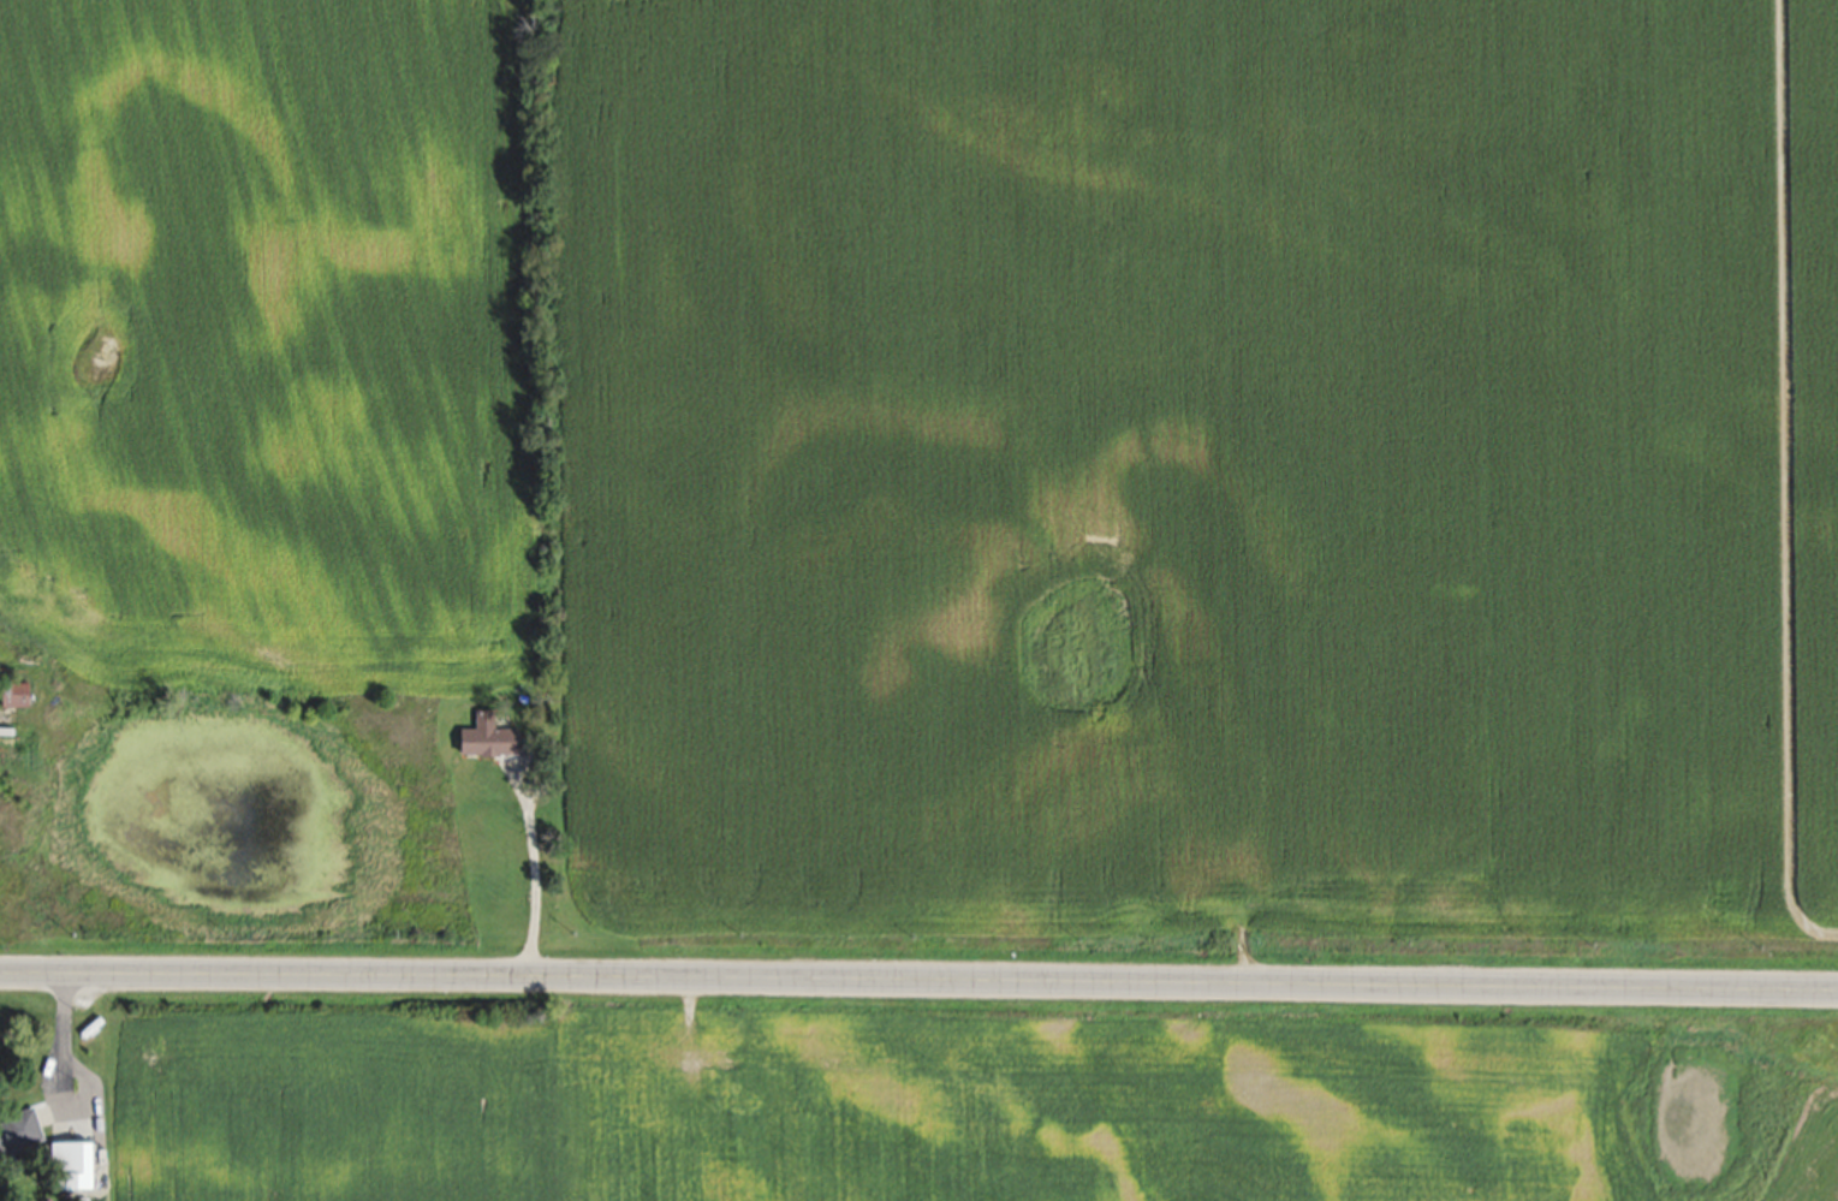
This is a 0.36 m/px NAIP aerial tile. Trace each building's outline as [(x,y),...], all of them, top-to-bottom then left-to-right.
[(23,686),(0,686),(0,708),(23,708),(23,686)] [(490,711),(471,711),(471,731),(453,731),(453,756),(515,756),(516,731),(490,731),(490,711)] [(0,1121),(0,1155),(40,1144),(32,1112),(0,1121)] [(48,1147),(50,1170),(68,1169),(67,1146),(48,1147)]
